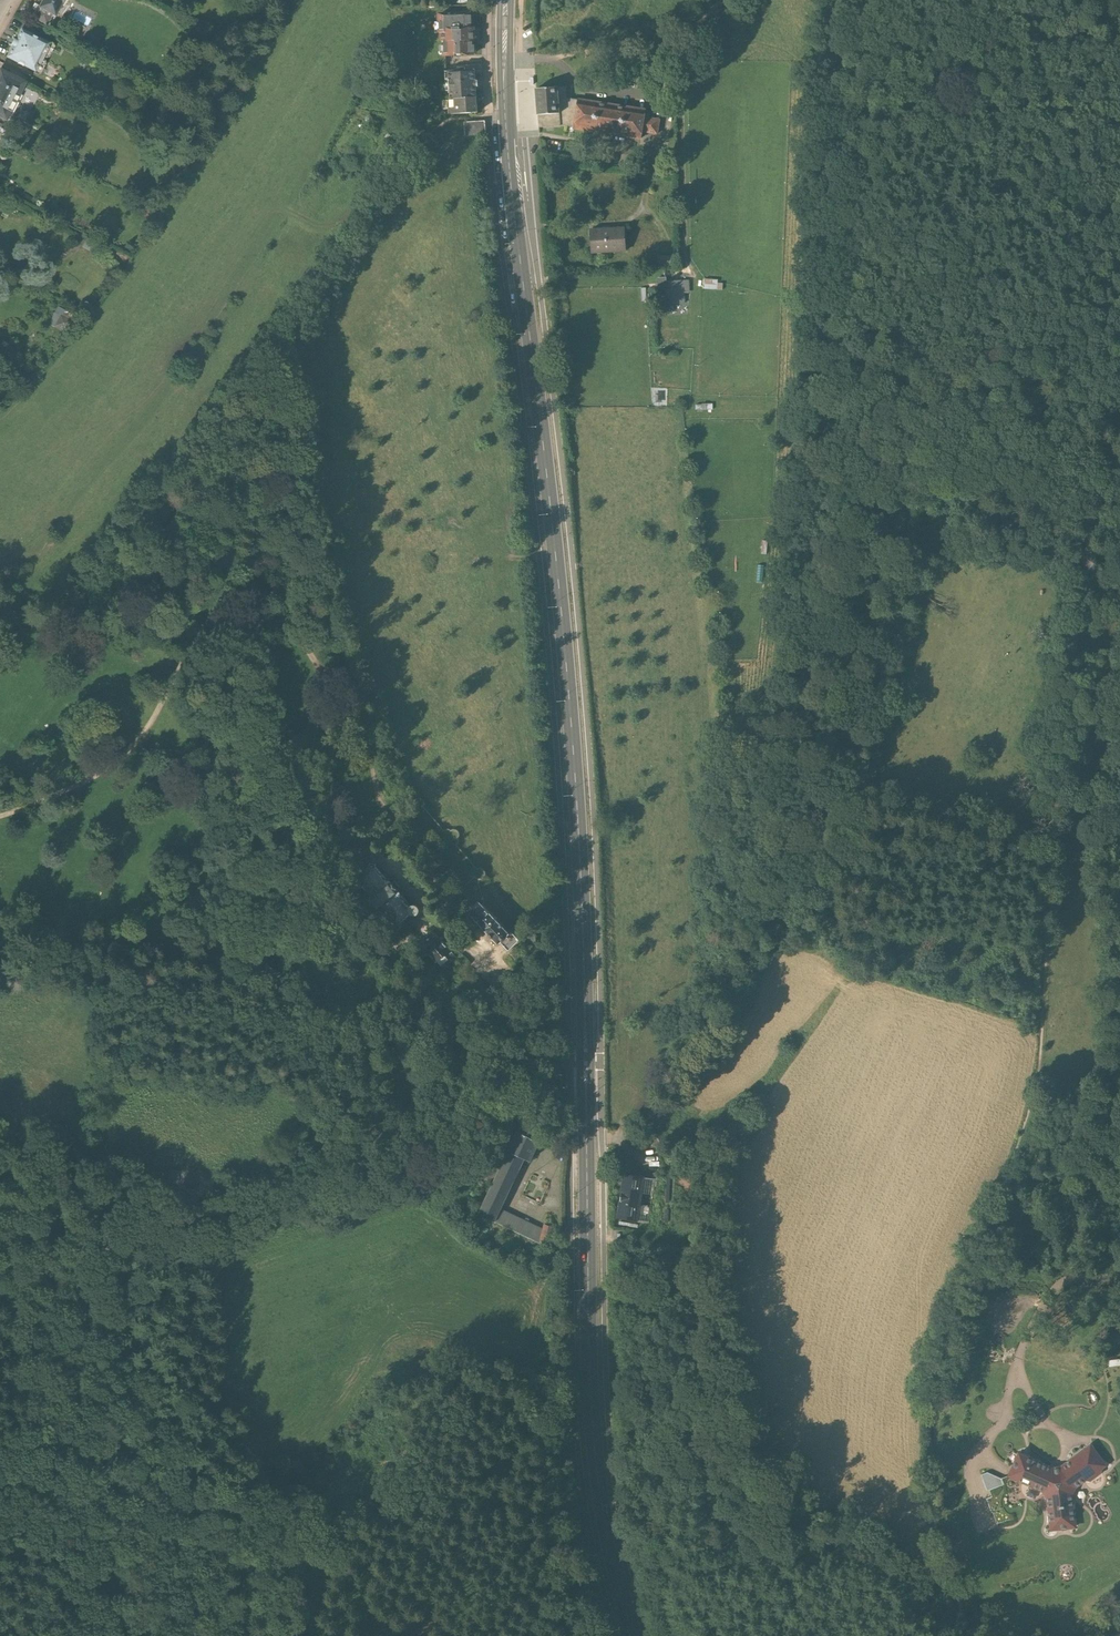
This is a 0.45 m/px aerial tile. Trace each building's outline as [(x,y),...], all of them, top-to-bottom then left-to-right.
[(41,15),(53,22),(58,13),(62,15),(70,0),(49,0),(41,15)] [(439,32),(441,32),(442,45),(442,56),(444,56),(444,60),(474,59),(474,44),(474,41),(477,41),(477,31),(473,32),(473,15),(439,16),(439,32)] [(56,42),(28,27),(13,55),(41,70),(56,42)] [(1,70),(0,72),(0,117),(1,117),(6,119),(10,117),(15,108),(13,104),(24,82),(1,70)] [(474,70),(448,71),(449,91),(453,91),(454,99),(475,98),(474,70)] [(561,123),(575,125),(580,105),(650,117),(651,109),(572,96),(571,100),(569,100),(568,100),(566,84),(558,85),(560,110),(561,123)] [(558,85),(536,86),(537,102),(538,112),(560,110),(558,85)] [(477,114),(476,98),(475,98),(454,99),(454,109),(449,109),(449,114),(477,114)] [(650,117),(580,105),(575,125),(575,127),(615,133),(642,138),(644,131),(658,133),(659,127),(660,119),(650,117)] [(538,112),(539,124),(561,123),(560,110),(538,112)] [(485,121),(464,122),(465,135),(485,134),(485,121)] [(624,229),(591,230),(592,253),(625,251),(624,229)] [(671,257),(658,256),(657,267),(670,268),(671,257)] [(689,280),(666,281),(667,303),(685,303),(685,292),(690,292),(689,280)] [(66,305),(58,321),(73,328),(81,313),(66,305)] [(348,870),(355,863),(340,846),(332,853),(348,870)] [(402,922),(410,914),(411,915),(411,916),(412,916),(413,916),(414,916),(415,916),(416,916),(417,915),(418,914),(419,913),(419,912),(419,911),(419,910),(419,909),(419,908),(418,907),(417,907),(417,906),(416,906),(415,905),(414,905),(412,906),(411,906),(397,891),(400,888),(394,882),(391,885),(373,865),(360,876),(361,878),(358,881),(370,895),(362,903),(374,916),(381,910),(396,926),(397,926),(406,937),(411,932),(402,922)] [(478,903),(468,913),(497,944),(499,943),(508,935),(478,903)] [(432,931),(419,943),(436,963),(437,962),(440,967),(447,960),(444,956),(450,951),(432,931)] [(510,932),(508,935),(499,943),(507,952),(519,941),(510,932)] [(521,1124),(518,1132),(534,1140),(538,1132),(521,1124)] [(534,1140),(518,1132),(504,1160),(496,1156),(494,1160),(484,1180),(492,1184),(477,1216),(547,1248),(552,1229),(544,1226),(542,1232),(499,1211),(524,1159),(529,1162),(539,1142),(534,1140)] [(543,1161),(552,1139),(543,1136),(534,1157),(543,1161)] [(181,1170),(170,1169),(168,1182),(180,1183),(181,1170)] [(196,1174),(190,1173),(185,1176),(184,1182),(187,1187),(194,1189),(199,1185),(200,1179),(196,1174)] [(655,1180),(624,1175),(617,1219),(648,1224),(655,1180)] [(1091,1445),(1061,1467),(1053,1468),(1019,1453),(1009,1475),(1019,1479),(1043,1490),(1048,1496),(1051,1529),(1075,1526),(1072,1494),(1075,1487),(1085,1480),(1090,1481),(1101,1473),(1101,1467),(1105,1465),(1091,1445)] [(1019,1479),(1009,1475),(1001,1478),(987,1472),(981,1474),(987,1491),(989,1490),(992,1496),(987,1498),(992,1512),(993,1512),(997,1524),(1011,1519),(1007,1507),(1005,1507),(1001,1494),(1015,1489),(1019,1479)]
